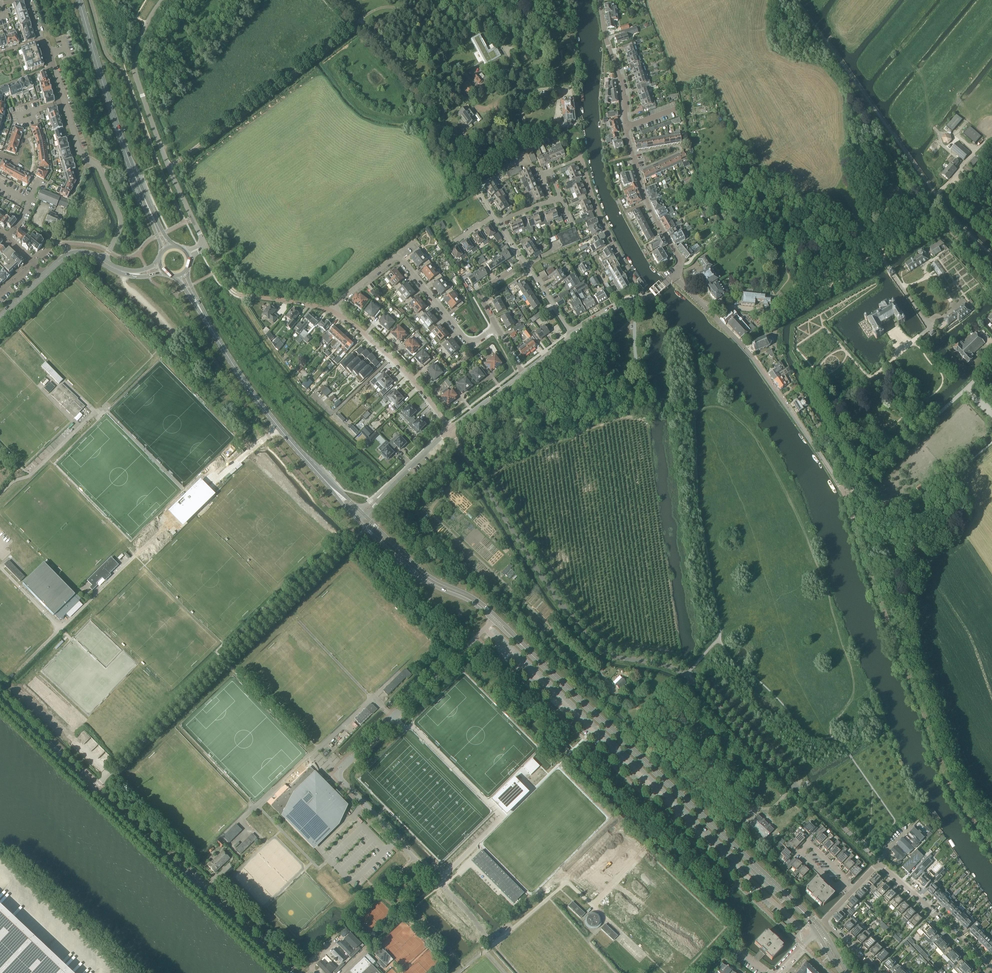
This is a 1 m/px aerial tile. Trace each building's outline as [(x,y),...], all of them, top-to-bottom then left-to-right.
[(14,10),(24,6),(22,1),(12,4),(14,10)] [(605,15),(617,13),(615,4),(611,6),(611,5),(604,6),(605,15)] [(24,6),(14,10),(16,15),(26,12),(24,6)] [(26,12),(16,15),(18,21),(28,17),(26,12)] [(617,13),(605,15),(608,29),(614,28),(613,21),(617,21),(617,13)] [(18,21),(20,26),(29,23),(30,23),(28,17),(18,21)] [(21,32),(31,28),(29,23),(20,26),(19,26),(21,32)] [(31,28),(21,32),(23,37),(33,34),(31,28)] [(15,32),(9,34),(13,46),(19,44),(15,32)] [(9,34),(3,35),(4,36),(6,46),(7,48),(13,46),(9,34)] [(33,34),(23,37),(25,43),(35,39),(33,34)] [(615,37),(617,44),(628,40),(626,34),(615,37)] [(479,35),(481,39),(474,43),(476,47),(478,47),(480,50),(474,53),(479,62),(486,58),(488,62),(497,58),(494,51),(489,53),(479,35)] [(625,55),(634,52),(637,51),(636,47),(635,44),(634,42),(628,45),(629,48),(623,50),(625,55)] [(21,50),(22,55),(25,66),(26,66),(27,71),(31,70),(31,71),(43,67),(36,45),(24,49),(21,50)] [(627,60),(636,57),(634,52),(625,55),(627,60)] [(635,66),(641,64),(639,56),(636,57),(627,60),(629,65),(634,64),(635,66)] [(634,75),(641,73),(645,72),(643,64),(641,64),(635,66),(636,69),(632,70),(634,75)] [(39,84),(48,81),(47,81),(45,72),(39,74),(42,83),(39,84)] [(478,75),(474,78),(475,80),(474,80),(476,82),(477,82),(478,83),(479,83),(484,80),(485,82),(488,79),(486,76),(484,78),(481,74),(478,76),(478,75)] [(643,78),(635,81),(637,86),(641,85),(642,87),(648,85),(650,84),(647,77),(643,78)] [(23,80),(28,91),(33,88),(29,78),(23,80)] [(23,80),(18,82),(22,94),(23,94),(22,93),(28,91),(23,80)] [(39,84),(41,89),(49,86),(48,81),(47,81),(42,83),(39,84)] [(606,83),(605,91),(610,91),(616,90),(615,82),(610,83),(606,83)] [(17,96),(22,94),(18,83),(13,85),(17,96)] [(469,97),(475,92),(472,89),(471,90),(466,83),(461,87),(469,97)] [(17,96),(13,85),(7,88),(11,97),(16,95),(17,96)] [(639,97),(653,92),(652,90),(649,91),(648,89),(649,88),(648,85),(642,87),(643,90),(637,92),(639,97)] [(7,88),(7,87),(0,89),(0,95),(5,98),(10,96),(11,97),(7,88)] [(611,103),(618,102),(617,90),(616,90),(610,91),(605,91),(605,104),(610,104),(610,103),(611,103)] [(641,102),(654,98),(654,97),(654,96),(654,95),(654,94),(653,92),(639,97),(641,102)] [(654,98),(641,102),(643,108),(648,106),(649,108),(657,106),(656,103),(656,102),(656,100),(655,99),(654,98)] [(573,101),(561,102),(562,118),(563,118),(564,122),(559,124),(560,129),(572,125),(571,123),(571,121),(575,121),(573,101)] [(56,107),(46,110),(47,116),(57,113),(56,107)] [(459,113),(468,126),(476,120),(467,107),(459,113)] [(57,113),(47,116),(48,116),(49,116),(50,121),(49,121),(59,118),(57,113)] [(957,115),(947,126),(953,131),(963,120),(957,115)] [(59,118),(49,121),(51,126),(61,123),(59,118)] [(610,128),(618,126),(616,121),(612,122),(612,120),(608,121),(610,128)] [(62,129),(61,123),(51,126),(52,126),(53,131),(62,129)] [(39,124),(30,127),(33,135),(44,132),(44,129),(41,130),(39,124)] [(618,126),(610,128),(612,135),(608,136),(608,137),(606,138),(606,140),(612,138),(612,139),(616,138),(616,135),(615,133),(619,132),(618,126)] [(12,133),(10,132),(9,134),(11,135),(20,138),(23,130),(14,127),(12,133)] [(970,127),(964,134),(975,144),(981,137),(970,127)] [(64,134),(61,135),(59,131),(54,132),(56,141),(65,139),(64,134)] [(44,132),(34,135),(36,143),(45,141),(43,135),(45,134),(44,132)] [(674,133),(674,134),(676,144),(681,143),(681,139),(682,138),(681,135),(680,135),(679,132),(674,133)] [(7,140),(6,142),(18,146),(20,138),(11,135),(9,141),(7,140)] [(952,140),(950,136),(945,135),(942,139),(944,143),(949,144),(952,140)] [(615,149),(615,150),(623,148),(621,141),(620,141),(619,139),(614,140),(615,143),(613,143),(614,147),(614,149),(615,149)] [(642,150),(640,141),(634,142),(633,139),(632,139),(633,143),(634,143),(636,151),(642,150)] [(45,141),(36,143),(37,152),(46,150),(49,150),(48,147),(46,147),(45,141)] [(981,149),(984,152),(991,144),(988,141),(981,149)] [(15,154),(18,146),(6,142),(6,144),(8,145),(6,151),(15,154)] [(957,142),(951,150),(964,160),(970,153),(957,142)] [(58,146),(57,147),(58,152),(68,149),(67,144),(58,146)] [(556,150),(560,158),(565,156),(561,148),(561,146),(559,147),(559,148),(556,150)] [(551,152),(555,160),(560,158),(556,150),(556,148),(554,149),(555,150),(551,152)] [(68,149),(58,152),(60,157),(70,154),(68,149)] [(47,156),(46,150),(37,152),(38,159),(50,158),(50,155),(47,156)] [(546,154),(550,162),(555,160),(551,152),(551,151),(549,151),(550,153),(546,154)] [(550,162),(546,154),(546,153),(544,153),(545,155),(542,156),(545,164),(550,162)] [(684,153),(678,155),(682,163),(684,168),(689,165),(687,161),(688,161),(686,157),(684,153)] [(60,163),(72,159),(70,154),(60,157),(59,158),(60,163)] [(545,164),(542,156),(541,155),(539,155),(540,157),(536,158),(540,167),(545,164)] [(673,158),(677,166),(682,163),(678,155),(673,158)] [(38,159),(39,168),(49,167),(48,161),(50,160),(50,158),(38,159)] [(668,160),(672,168),(677,166),(673,158),(668,160)] [(72,159),(60,163),(62,168),(73,165),(72,159)] [(950,164),(942,174),(948,180),(957,169),(956,168),(960,163),(955,159),(951,164),(950,164)] [(663,162),(666,170),(672,168),(668,160),(663,162)] [(3,176),(10,165),(2,161),(0,164),(0,171),(3,172),(1,175),(3,176)] [(658,165),(661,173),(666,170),(663,162),(658,165)] [(570,176),(579,172),(577,167),(575,167),(574,164),(560,170),(561,173),(568,171),(570,176)] [(12,178),(17,170),(10,166),(10,165),(3,176),(5,177),(7,175),(12,178)] [(73,165),(62,168),(64,173),(72,171),(75,170),(73,165)] [(652,167),(656,175),(661,173),(658,165),(652,167)] [(49,167),(39,168),(35,175),(43,180),(48,172),(47,172),(47,170),(48,170),(48,167),(49,167)] [(647,169),(651,177),(656,175),(652,167),(647,169)] [(522,172),(519,174),(520,175),(521,175),(523,178),(531,174),(529,169),(522,172)] [(651,177),(647,169),(641,172),(645,180),(643,180),(644,184),(646,184),(645,180),(651,177)] [(24,173),(17,170),(12,178),(17,181),(16,183),(18,184),(24,173)] [(75,182),(72,171),(64,173),(66,181),(75,182)] [(579,172),(570,176),(572,181),(570,182),(571,185),(579,182),(581,181),(580,178),(581,177),(579,172)] [(633,172),(620,176),(624,187),(626,189),(631,187),(630,185),(635,183),(636,183),(633,172)] [(24,173),(18,184),(20,185),(22,182),(27,185),(32,177),(24,173)] [(523,178),(521,179),(523,184),(533,179),(535,179),(534,177),(532,177),(531,174),(523,178)] [(487,193),(496,187),(494,184),(496,182),(493,178),(486,183),(487,184),(488,185),(484,188),(487,193)] [(533,179),(523,184),(525,189),(525,188),(535,184),(537,184),(536,181),(534,182),(533,179)] [(70,193),(75,182),(66,181),(62,189),(70,193)] [(575,193),(584,189),(582,184),(580,185),(579,182),(571,185),(569,186),(571,189),(572,188),(575,193)] [(625,196),(637,190),(638,190),(635,183),(630,185),(631,187),(626,189),(623,191),(625,196)] [(525,188),(525,189),(526,193),(527,194),(529,193),(537,189),(535,184),(525,188)] [(651,187),(646,190),(647,194),(658,189),(659,189),(659,187),(658,187),(657,184),(651,186),(651,187)] [(893,199),(892,202),(892,203),(893,205),(903,198),(896,186),(886,193),(887,194),(891,195),(893,199)] [(496,187),(487,193),(491,198),(494,196),(496,198),(503,193),(507,191),(504,187),(500,190),(498,191),(496,187)] [(67,198),(70,193),(61,188),(58,193),(67,198)] [(529,193),(531,198),(533,197),(542,193),(540,188),(537,189),(529,193)] [(584,189),(575,193),(577,198),(575,199),(576,202),(585,199),(584,195),(586,195),(584,189)] [(658,189),(647,194),(649,197),(657,194),(657,192),(659,191),(658,189)] [(69,201),(52,194),(40,190),(36,199),(56,207),(57,205),(66,208),(69,201)] [(627,201),(639,196),(640,195),(639,192),(638,192),(637,192),(637,190),(625,196),(624,196),(625,197),(624,198),(625,200),(626,200),(627,201)] [(503,193),(496,198),(497,201),(494,203),(497,208),(505,202),(503,199),(505,197),(503,193)] [(536,202),(544,198),(542,193),(533,197),(531,198),(533,204),(536,203),(536,202)] [(657,194),(649,197),(651,201),(661,197),(660,193),(657,194)] [(639,196),(627,201),(629,207),(641,201),(639,196)] [(657,214),(666,210),(664,206),(661,200),(660,198),(651,202),(655,211),(657,214)] [(576,202),(572,204),(573,207),(579,205),(581,210),(591,206),(589,200),(587,201),(585,199),(576,202)] [(505,202),(497,208),(500,213),(504,210),(505,213),(513,208),(510,204),(508,205),(505,202)] [(719,204),(713,207),(716,213),(722,210),(719,204)] [(591,206),(581,210),(584,215),(582,216),(584,222),(594,218),(592,212),(593,211),(591,206)] [(549,212),(553,221),(556,219),(558,222),(562,220),(559,212),(556,213),(554,209),(549,212)] [(635,219),(641,215),(642,215),(641,213),(640,213),(638,209),(632,213),(635,219)] [(666,210),(657,214),(660,220),(676,212),(674,210),(670,212),(671,213),(668,214),(666,210)] [(49,214),(46,221),(55,225),(58,218),(55,217),(56,214),(50,212),(49,214)] [(553,221),(549,212),(544,214),(545,218),(542,219),(545,225),(545,227),(550,225),(549,222),(553,221)] [(676,212),(660,220),(664,226),(672,222),(671,219),(677,216),(676,212)] [(532,217),(535,226),(539,224),(541,227),(545,225),(542,219),(542,217),(539,218),(537,214),(532,217)] [(0,224),(0,225),(4,228),(6,225),(11,219),(7,215),(0,224)] [(638,224),(644,221),(645,221),(644,219),(643,219),(641,215),(635,219),(638,224)] [(13,216),(6,225),(10,229),(18,220),(13,216)] [(535,226),(532,217),(526,219),(528,223),(525,224),(527,230),(529,234),(533,232),(532,227),(535,226)] [(514,222),(518,231),(522,229),(523,232),(527,230),(525,224),(524,222),(521,223),(520,219),(514,222)] [(587,228),(598,223),(598,222),(597,220),(596,220),(596,219),(585,223),(587,228)] [(445,229),(442,221),(435,225),(436,226),(439,225),(442,230),(445,229)] [(644,221),(638,224),(641,230),(647,227),(648,226),(647,224),(646,225),(644,221)] [(672,222),(664,226),(667,232),(677,227),(677,226),(681,224),(680,221),(673,224),(672,222)] [(518,231),(514,222),(509,224),(514,236),(515,235),(515,232),(518,231)] [(598,223),(589,227),(592,236),(602,232),(598,223)] [(497,242),(502,239),(495,229),(492,231),(489,226),(487,227),(486,226),(483,228),(484,229),(483,230),(485,232),(484,233),(486,236),(487,236),(489,238),(493,236),(497,242)] [(670,237),(681,231),(682,231),(680,226),(675,229),(667,233),(670,237)] [(427,227),(423,229),(429,237),(432,235),(427,227)] [(647,227),(641,230),(644,236),(651,233),(652,232),(650,230),(649,231),(647,227)] [(557,236),(561,246),(562,248),(580,241),(574,228),(557,236)] [(16,240),(23,233),(19,229),(12,237),(16,240)] [(681,231),(670,237),(670,238),(671,238),(672,240),(673,242),(675,245),(685,240),(683,237),(684,237),(683,234),(682,234),(681,231)] [(24,232),(23,233),(16,240),(21,244),(22,244),(29,236),(24,232)] [(27,239),(22,244),(23,245),(22,246),(27,251),(29,248),(31,250),(32,248),(37,252),(41,247),(40,246),(43,242),(38,238),(36,241),(35,240),(39,235),(34,232),(29,238),(31,240),(30,241),(27,239)] [(484,245),(488,242),(484,236),(482,238),(478,233),(476,234),(475,233),(472,235),(473,236),(473,237),(474,239),(473,240),(476,243),(477,243),(478,245),(482,243),(484,245)] [(651,233),(644,236),(647,242),(654,238),(655,238),(654,236),(653,236),(651,233)] [(590,244),(591,246),(602,240),(605,239),(605,238),(603,234),(602,234),(599,235),(600,236),(593,239),(594,241),(590,243),(591,244),(590,244)] [(656,242),(649,246),(652,252),(655,250),(657,252),(661,249),(666,247),(667,246),(661,236),(654,239),(656,242)] [(529,241),(525,243),(527,246),(523,248),(526,252),(534,247),(532,244),(535,242),(533,238),(529,241)] [(472,253),(478,249),(473,243),(471,245),(467,240),(465,242),(464,241),(461,243),(462,244),(461,244),(463,247),(462,247),(464,251),(465,250),(467,253),(471,250),(472,253)] [(590,247),(593,253),(605,246),(602,240),(591,246),(590,247)] [(941,241),(930,247),(935,256),(941,252),(939,248),(944,245),(941,241)] [(682,254),(689,249),(683,243),(677,248),(682,254)] [(689,249),(682,254),(686,259),(693,254),(694,256),(701,250),(699,247),(698,247),(696,245),(689,250),(689,249)] [(462,260),(467,256),(463,250),(460,252),(456,247),(454,249),(453,248),(450,250),(451,251),(452,254),(451,254),(454,258),(455,257),(456,260),(460,257),(462,260)] [(534,247),(526,252),(530,258),(533,256),(535,258),(542,254),(539,249),(537,250),(534,247)] [(604,254),(599,257),(602,262),(602,261),(603,262),(610,258),(610,257),(614,254),(610,247),(602,252),(602,253),(603,252),(604,254)] [(668,250),(666,247),(661,249),(657,252),(652,255),(658,264),(659,264),(660,266),(667,262),(666,260),(666,259),(667,259),(665,255),(666,254),(665,252),(668,250)] [(414,263),(423,256),(425,255),(421,250),(420,250),(418,248),(413,252),(415,255),(411,258),(412,260),(411,260),(414,263)] [(9,275),(17,267),(18,268),(23,263),(14,255),(8,249),(2,256),(7,261),(3,264),(7,267),(4,270),(9,275)] [(916,257),(920,265),(928,260),(926,257),(928,256),(923,249),(919,252),(920,254),(916,257)] [(501,254),(506,261),(511,258),(513,256),(511,253),(509,254),(506,251),(501,254)] [(423,256),(414,263),(416,267),(417,266),(418,268),(423,264),(424,267),(430,262),(428,260),(429,259),(425,254),(425,255),(423,256)] [(496,257),(501,264),(506,261),(501,254),(496,257)] [(605,269),(616,262),(613,256),(610,258),(605,261),(603,262),(601,263),(605,269)] [(705,271),(712,266),(705,256),(698,261),(705,271)] [(491,260),(496,268),(501,264),(496,257),(491,260)] [(920,265),(916,257),(905,264),(910,272),(920,265)] [(496,268),(491,260),(486,264),(490,271),(496,268)] [(588,261),(578,267),(581,272),(583,271),(584,273),(590,270),(588,267),(591,265),(588,261)] [(938,261),(931,265),(938,277),(945,272),(938,261)] [(425,277),(434,270),(437,268),(433,263),(431,264),(430,262),(424,267),(426,269),(422,272),(423,274),(425,277)] [(616,262),(605,269),(606,271),(605,272),(607,276),(609,275),(610,277),(608,278),(610,282),(613,280),(613,281),(613,282),(619,293),(623,290),(623,291),(630,287),(626,281),(627,280),(623,274),(619,268),(620,268),(616,262)] [(478,272),(482,279),(487,276),(483,268),(478,272)] [(555,279),(563,274),(560,269),(547,277),(549,279),(553,277),(555,279)] [(705,289),(717,281),(720,279),(719,278),(717,279),(710,269),(697,276),(705,288),(705,289)] [(6,280),(11,276),(9,275),(4,270),(0,273),(0,274),(6,280)] [(387,285),(400,275),(398,272),(397,272),(395,270),(391,274),(389,271),(384,276),(390,283),(387,285)] [(434,270),(425,277),(427,280),(428,280),(430,282),(434,278),(435,280),(441,276),(439,274),(438,275),(434,270)] [(472,275),(477,282),(482,279),(478,272),(472,275)] [(563,274),(555,279),(556,282),(552,284),(553,287),(566,279),(563,274)] [(566,285),(577,279),(574,274),(563,281),(566,285)] [(395,290),(401,286),(399,283),(403,280),(402,278),(400,275),(387,285),(388,284),(392,289),(394,288),(395,290)] [(472,275),(464,280),(468,287),(471,285),(472,286),(477,282),(472,275)] [(436,291),(447,283),(445,284),(442,279),(443,279),(441,276),(435,280),(437,283),(433,286),(434,288),(436,291)] [(589,281),(594,288),(600,284),(595,277),(589,281)] [(641,278),(640,279),(637,281),(643,289),(647,285),(641,278)] [(577,279),(566,285),(562,287),(565,292),(558,296),(560,300),(562,299),(575,291),(574,289),(580,285),(580,284),(577,279)] [(520,291),(527,286),(524,281),(517,286),(520,291)] [(575,291),(576,293),(587,287),(584,281),(580,284),(580,285),(574,289),(575,291)] [(717,281),(705,289),(706,290),(707,291),(707,290),(708,292),(709,294),(710,294),(713,298),(716,301),(726,294),(722,288),(720,285),(717,281)] [(447,283),(436,291),(439,294),(441,295),(445,292),(447,294),(452,290),(450,288),(449,288),(445,284),(447,283)] [(401,286),(395,290),(397,292),(398,292),(402,296),(411,288),(409,285),(408,286),(407,284),(402,288),(401,286)] [(523,296),(531,291),(527,286),(520,291),(523,296)] [(407,304),(412,299),(410,297),(414,294),(413,292),(414,291),(411,288),(402,296),(398,299),(398,300),(399,298),(403,303),(405,302),(407,304)] [(602,292),(599,293),(598,293),(597,294),(597,295),(594,296),(598,304),(607,299),(604,294),(606,293),(603,289),(601,290),(602,292)] [(447,305),(458,297),(458,296),(456,298),(453,293),(454,292),(452,290),(447,294),(448,296),(444,300),(446,302),(445,302),(447,305)] [(527,301),(534,296),(531,291),(523,296),(527,301)] [(575,291),(570,294),(574,301),(569,304),(576,317),(585,312),(579,301),(581,300),(579,298),(576,293),(575,291)] [(760,302),(761,294),(742,292),(741,305),(754,306),(754,302),(760,302)] [(761,294),(760,302),(763,303),(763,307),(764,307),(764,308),(765,309),(766,309),(767,308),(767,307),(769,307),(769,305),(771,305),(772,298),(764,297),(764,294),(761,294)] [(359,297),(356,296),(355,297),(351,300),(352,301),(352,302),(357,306),(357,307),(358,307),(361,310),(367,301),(360,296),(359,297)] [(534,296),(527,301),(530,306),(537,301),(534,296)] [(458,297),(447,305),(450,308),(451,308),(452,309),(456,306),(458,308),(463,304),(461,302),(460,302),(457,298),(458,297)] [(581,302),(587,311),(595,306),(591,298),(587,300),(586,297),(581,300),(582,301),(581,302)] [(412,299),(407,304),(408,306),(410,305),(413,310),(422,302),(420,299),(419,300),(418,298),(414,301),(412,299)] [(495,308),(502,304),(500,299),(492,303),(495,308)] [(560,300),(556,303),(559,308),(565,304),(562,299),(560,300)] [(537,301),(530,306),(533,311),(540,306),(537,301)] [(899,325),(902,323),(906,321),(902,314),(901,315),(894,303),(895,303),(894,302),(893,301),(892,301),(891,303),(891,302),(888,304),(887,302),(882,306),(879,308),(881,311),(869,318),(868,318),(867,317),(865,318),(865,319),(866,320),(867,321),(868,320),(874,332),(873,332),(874,335),(876,338),(882,335),(884,334),(880,326),(885,323),(890,321),(889,321),(895,318),(899,325)] [(418,318),(423,313),(421,311),(426,308),(424,306),(425,305),(422,302),(413,310),(412,311),(413,310),(417,314),(416,315),(418,318)] [(970,307),(967,303),(944,320),(948,325),(957,318),(959,321),(971,312),(969,308),(970,307)] [(502,304),(495,308),(498,313),(505,309),(502,304)] [(376,305),(374,307),(371,305),(365,313),(368,315),(368,316),(369,316),(369,315),(375,320),(381,312),(378,310),(380,308),(376,305)] [(265,312),(262,315),(268,320),(269,319),(273,323),(277,318),(273,314),(276,311),(270,306),(268,309),(267,308),(264,311),(265,312)] [(293,309),(285,317),(289,320),(288,320),(289,322),(286,326),(291,330),(297,323),(294,321),(300,314),(293,309)] [(513,318),(509,311),(503,315),(504,317),(501,319),(504,324),(511,320),(513,318)] [(725,325),(727,323),(740,338),(749,332),(750,333),(755,329),(752,325),(748,328),(733,311),(730,314),(729,312),(720,319),(725,325)] [(423,313),(418,318),(420,320),(421,319),(424,324),(434,316),(431,313),(431,314),(429,312),(425,315),(423,313)] [(299,323),(296,327),(299,329),(296,332),(299,335),(309,323),(315,317),(314,316),(313,315),(312,315),(310,313),(305,319),(307,320),(302,326),(299,323)] [(540,316),(539,313),(529,320),(531,323),(540,316)] [(391,321),(392,320),(388,317),(387,318),(385,316),(378,323),(384,328),(384,329),(387,332),(394,324),(391,321)] [(429,331),(434,327),(433,325),(437,322),(438,321),(436,319),(434,316),(424,324),(423,325),(425,324),(428,328),(427,329),(429,331)] [(315,317),(309,323),(314,327),(315,326),(315,327),(316,326),(316,327),(318,325),(319,323),(318,322),(319,321),(317,319),(316,318),(315,318),(315,317)] [(319,323),(318,325),(325,331),(331,325),(326,321),(325,323),(322,320),(319,323)] [(511,320),(504,324),(507,329),(514,325),(511,320)] [(520,323),(512,329),(514,332),(522,326),(520,323)] [(434,327),(429,331),(431,334),(432,333),(436,338),(431,341),(432,341),(445,330),(442,327),(442,328),(440,326),(436,329),(434,327)] [(539,330),(544,337),(549,333),(551,331),(550,328),(547,330),(544,326),(539,330)] [(326,342),(337,330),(334,327),(326,335),(326,336),(323,339),(326,342)] [(398,327),(392,333),(391,335),(394,338),(395,338),(400,343),(407,336),(398,327)] [(308,334),(305,331),(306,329),(305,328),(298,336),(300,338),(297,341),(299,344),(302,340),(303,340),(308,335),(308,334)] [(337,330),(326,342),(328,344),(330,341),(333,338),(335,339),(341,333),(337,330)] [(440,345),(446,341),(444,339),(448,336),(447,334),(447,333),(445,330),(432,341),(433,340),(437,345),(439,343),(440,345)] [(544,337),(539,330),(534,334),(540,340),(544,337)] [(331,346),(333,347),(333,348),(344,336),(341,333),(335,339),(331,343),(333,344),(331,346)] [(969,364),(973,360),(971,358),(973,356),(972,355),(985,343),(975,333),(964,343),(962,342),(961,343),(961,342),(953,349),(957,353),(958,352),(962,356),(965,359),(969,364)] [(308,335),(303,340),(307,344),(312,338),(308,335)] [(341,345),(347,339),(344,336),(333,348),(333,347),(332,348),(334,349),(335,348),(337,349),(341,345)] [(770,346),(771,343),(773,342),(771,337),(769,338),(766,336),(751,343),(755,353),(770,346)] [(277,338),(272,344),(275,348),(281,341),(277,338)] [(281,342),(275,349),(279,352),(284,345),(283,345),(286,341),(284,339),(281,343),(281,342)] [(342,351),(350,342),(347,339),(341,345),(343,346),(340,349),(342,351)] [(404,346),(408,351),(408,352),(411,355),(419,348),(417,346),(418,344),(418,343),(415,341),(415,340),(414,341),(413,342),(410,339),(404,346)] [(446,341),(440,345),(442,348),(440,349),(444,354),(443,355),(456,344),(454,341),(453,342),(451,340),(447,343),(446,341)] [(525,345),(530,352),(536,347),(531,341),(525,345)] [(350,342),(342,351),(343,351),(333,361),(336,364),(341,359),(339,357),(344,352),(345,353),(353,345),(350,342)] [(456,344),(443,355),(444,354),(448,358),(450,357),(452,359),(457,355),(455,353),(459,349),(458,348),(459,347),(456,344)] [(530,352),(525,345),(518,350),(523,357),(530,352)] [(351,355),(339,366),(344,371),(364,351),(360,348),(355,352),(358,355),(354,359),(351,355)] [(364,351),(344,371),(345,371),(349,375),(370,354),(366,350),(364,351)] [(423,352),(415,358),(415,359),(417,362),(418,362),(419,362),(423,367),(431,361),(423,352)] [(370,354),(349,375),(351,374),(355,378),(375,358),(371,354),(370,355),(370,354)] [(491,372),(497,367),(497,368),(498,368),(498,367),(501,365),(495,357),(485,364),(491,372)] [(375,358),(355,378),(360,383),(373,371),(369,368),(372,365),(375,367),(379,364),(375,360),(376,359),(375,358)] [(771,378),(774,382),(790,372),(788,368),(784,370),(780,362),(777,363),(778,365),(779,365),(780,367),(782,371),(771,378)] [(427,371),(431,377),(431,378),(434,381),(442,374),(440,372),(441,371),(438,367),(436,368),(434,365),(427,371)] [(771,378),(778,374),(782,371),(780,367),(779,365),(778,365),(774,367),(775,370),(770,372),(770,373),(768,374),(771,378)] [(477,383),(480,381),(481,381),(481,380),(480,380),(486,375),(480,368),(477,370),(476,369),(474,370),(475,372),(471,375),(477,383)] [(302,370),(299,374),(304,379),(308,375),(302,370)] [(378,388),(389,377),(388,376),(387,376),(386,375),(386,376),(384,374),(382,376),(380,374),(370,383),(373,386),(375,385),(378,388)] [(785,376),(774,382),(776,384),(775,385),(777,387),(779,389),(779,390),(786,386),(789,384),(785,376)] [(389,377),(378,388),(381,391),(380,393),(383,396),(392,387),(390,384),(392,382),(391,381),(391,380),(391,379),(390,379),(390,378),(389,377)] [(312,383),(307,378),(301,385),(306,390),(312,383)] [(462,394),(468,390),(469,390),(472,387),(466,379),(456,386),(462,394)] [(50,382),(44,389),(49,394),(55,387),(50,382)] [(58,387),(51,395),(56,400),(65,409),(74,418),(82,410),(85,407),(71,394),(72,393),(62,384),(58,387)] [(321,392),(325,396),(330,391),(327,387),(326,388),(321,392)] [(448,406),(451,403),(451,402),(457,398),(451,390),(442,397),(448,406)] [(389,400),(392,402),(400,394),(399,393),(398,393),(397,392),(396,393),(395,391),(393,393),(391,391),(383,398),(386,402),(389,400)] [(401,395),(400,394),(392,402),(394,405),(392,408),(395,411),(403,404),(401,401),(403,399),(402,398),(402,397),(401,396),(401,395)] [(801,403),(800,400),(799,401),(798,399),(796,401),(797,402),(793,404),(794,405),(795,407),(796,410),(796,409),(798,412),(798,413),(805,409),(804,408),(807,407),(804,401),(801,403)] [(405,419),(409,424),(413,421),(415,419),(415,418),(414,419),(412,417),(416,413),(414,410),(411,406),(411,407),(410,406),(407,409),(407,408),(404,411),(404,412),(403,412),(404,413),(402,415),(405,419)] [(339,414),(337,416),(343,422),(345,420),(339,414)] [(415,423),(413,421),(409,424),(408,425),(412,430),(413,429),(416,433),(418,431),(419,432),(420,431),(420,432),(424,428),(423,428),(425,425),(425,424),(422,421),(421,421),(419,419),(415,423)] [(353,426),(349,429),(356,436),(359,433),(353,426)] [(393,439),(389,443),(389,444),(392,447),(394,450),(394,449),(393,448),(396,446),(400,450),(402,448),(403,449),(406,445),(405,445),(406,444),(404,442),(405,441),(401,438),(400,438),(399,438),(397,436),(393,440),(393,439)] [(389,449),(392,447),(389,444),(389,443),(387,442),(383,446),(383,447),(379,450),(381,453),(382,454),(381,455),(384,458),(385,457),(387,460),(388,459),(388,460),(392,456),(391,456),(393,454),(389,449)] [(414,446),(407,453),(410,456),(417,449),(414,446)] [(201,479),(168,511),(183,526),(216,494),(201,479)] [(923,483),(916,489),(918,491),(925,485),(923,483)] [(111,557),(87,581),(92,586),(90,588),(92,591),(98,585),(96,584),(102,578),(105,581),(111,575),(110,574),(119,565),(111,557)] [(25,577),(23,576),(21,573),(8,561),(4,565),(20,582),(25,577)] [(28,578),(22,584),(53,616),(54,615),(59,621),(79,601),(74,596),(74,595),(73,594),(43,563),(28,578)] [(506,577),(509,579),(515,573),(510,569),(505,575),(506,577)] [(84,582),(77,589),(78,590),(83,596),(90,589),(84,582)] [(383,691),(383,692),(388,696),(406,677),(401,673),(383,691)] [(626,683),(622,678),(615,685),(619,689),(622,687),(626,683)] [(355,719),(361,725),(376,710),(370,704),(355,719)] [(526,771),(531,775),(540,766),(532,759),(528,764),(525,766),(524,767),(524,768),(526,771)] [(277,799),(271,805),(313,848),(336,825),(332,822),(348,806),(330,787),(323,780),(310,767),(308,768),(309,768),(277,799)] [(524,791),(522,790),(524,788),(519,783),(517,780),(514,778),(512,780),(502,790),(491,800),(497,805),(502,810),(503,809),(505,810),(506,811),(513,804),(514,803),(517,800),(518,800),(525,792),(524,791)] [(741,809),(738,805),(729,814),(731,816),(735,811),(737,813),(741,809)] [(749,824),(765,839),(774,829),(759,814),(749,824)] [(931,816),(937,825),(938,825),(940,824),(940,823),(934,814),(933,814),(931,815),(931,816)] [(743,815),(739,819),(736,822),(739,825),(745,818),(743,815)] [(806,826),(806,827),(804,830),(809,835),(811,833),(812,834),(813,833),(815,835),(816,834),(823,827),(821,826),(820,825),(817,829),(813,826),(814,826),(810,822),(806,826)] [(223,837),(229,843),(242,831),(236,825),(223,837)] [(799,835),(795,839),(801,845),(803,843),(802,842),(805,839),(803,837),(804,836),(802,834),(805,832),(799,826),(797,829),(799,831),(797,834),(799,835)] [(820,845),(821,844),(820,844),(826,838),(823,835),(823,836),(822,835),(826,830),(823,827),(816,834),(815,835),(813,837),(816,840),(815,840),(817,841),(817,842),(820,845)] [(910,833),(919,842),(925,836),(916,827),(910,833)] [(252,834),(240,846),(236,850),(240,855),(257,838),(252,834)] [(827,851),(828,851),(832,846),(833,845),(830,842),(829,841),(833,837),(830,834),(826,838),(820,844),(821,844),(823,846),(822,847),(824,848),(827,851)] [(897,844),(908,855),(914,849),(903,838),(897,844)] [(801,845),(795,839),(790,843),(789,842),(787,844),(785,842),(782,845),(787,850),(790,847),(791,849),(793,847),(795,849),(798,847),(799,848),(801,845)] [(216,843),(221,848),(224,844),(219,840),(216,843)] [(834,858),(834,857),(840,851),(837,848),(837,849),(836,848),(840,843),(838,841),(837,840),(833,845),(832,846),(828,851),(830,853),(829,853),(831,855),(834,858)] [(845,848),(844,847),(840,851),(834,857),(837,859),(836,860),(838,861),(838,862),(841,865),(841,864),(849,856),(849,855),(845,852),(847,850),(845,848)] [(894,857),(898,860),(900,858),(901,860),(905,856),(895,847),(891,850),(896,855),(894,857)] [(783,864),(786,867),(791,861),(789,859),(790,857),(789,856),(791,854),(785,849),(780,854),(785,858),(783,860),(786,862),(783,864)] [(920,860),(923,862),(926,859),(932,852),(930,850),(924,856),(917,850),(910,857),(911,858),(902,867),(908,873),(920,860)] [(208,866),(215,873),(230,858),(223,851),(208,866)] [(848,871),(854,864),(851,862),(850,861),(854,857),(851,854),(849,855),(849,856),(841,864),(844,866),(843,866),(845,868),(848,871)] [(930,855),(922,863),(917,868),(918,868),(911,875),(916,880),(922,873),(925,876),(926,874),(924,872),(933,862),(930,859),(932,857),(930,855)] [(792,868),(795,871),(801,865),(802,864),(798,861),(798,862),(796,860),(794,858),(791,861),(786,867),(784,868),(787,871),(792,867),(792,868)] [(854,864),(848,871),(851,873),(850,873),(852,874),(852,875),(855,878),(861,871),(858,868),(858,869),(857,868),(861,863),(858,860),(854,864)] [(801,865),(795,871),(791,875),(794,878),(798,873),(799,874),(802,878),(809,871),(805,868),(803,867),(801,865)] [(934,876),(936,879),(941,874),(945,869),(943,867),(939,871),(934,876)] [(928,872),(926,874),(919,882),(922,885),(921,885),(924,888),(934,877),(928,872)] [(874,892),(876,890),(877,889),(874,886),(881,878),(876,874),(873,876),(871,878),(872,879),(869,882),(872,885),(870,888),(874,892)] [(934,881),(936,883),(943,876),(941,874),(936,879),(934,881)] [(829,888),(824,883),(823,882),(822,884),(816,878),(806,889),(807,890),(805,892),(821,906),(822,905),(823,905),(834,894),(828,889),(829,888)] [(882,897),(890,889),(891,888),(886,884),(886,885),(883,882),(877,889),(876,890),(878,893),(882,897)] [(932,895),(933,896),(939,890),(938,890),(938,889),(936,887),(937,886),(935,883),(928,891),(929,892),(929,893),(931,895),(932,895)] [(871,895),(874,892),(870,888),(867,890),(864,888),(861,890),(860,889),(858,892),(859,892),(856,895),(861,899),(868,892),(871,895)] [(888,903),(889,903),(896,895),(897,894),(893,890),(892,891),(890,889),(882,897),(884,899),(888,903)] [(936,899),(937,900),(943,894),(939,890),(933,896),(934,897),(934,898),(935,899),(936,899)] [(939,902),(941,904),(947,898),(943,894),(937,900),(939,901),(939,902)] [(895,909),(903,901),(904,900),(899,896),(898,897),(896,895),(889,903),(891,905),(895,909)] [(943,906),(945,907),(951,901),(953,899),(955,897),(953,896),(951,898),(949,896),(947,898),(941,904),(943,906)] [(850,909),(847,911),(852,916),(855,913),(851,910),(858,902),(853,898),(851,900),(850,900),(848,902),(849,903),(847,906),(850,909)] [(901,915),(909,907),(910,906),(906,902),(905,903),(903,901),(895,909),(897,911),(901,915)] [(946,909),(948,912),(955,905),(951,901),(945,907),(946,909)] [(951,913),(952,915),(960,906),(959,905),(958,905),(956,907),(955,905),(948,912),(950,913),(951,913)] [(953,917),(955,919),(962,912),(960,910),(961,908),(960,906),(952,915),(953,916),(953,917)] [(56,960),(38,943),(23,929),(10,916),(0,907),(0,972),(70,972),(56,960)] [(908,921),(916,913),(916,912),(912,908),(911,909),(909,907),(901,915),(904,917),(903,917),(908,921)] [(849,919),(850,917),(852,916),(847,911),(845,914),(842,911),(839,914),(838,913),(836,915),(836,916),(834,918),(839,923),(846,916),(849,919)] [(958,921),(959,922),(965,916),(962,912),(955,919),(957,921),(958,921)] [(916,913),(908,921),(910,923),(914,927),(923,918),(919,914),(918,915),(916,913)] [(961,924),(963,926),(969,919),(971,917),(969,915),(968,915),(967,914),(965,916),(959,922),(961,923),(961,924)] [(848,932),(849,931),(857,924),(857,923),(853,919),(853,920),(850,917),(849,919),(843,925),(845,927),(844,928),(848,932)] [(969,919),(963,926),(965,928),(967,929),(973,923),(969,919)] [(919,929),(926,936),(933,928),(929,924),(928,925),(926,923),(919,929)] [(855,939),(856,938),(863,930),(864,929),(859,925),(859,926),(857,924),(849,931),(852,934),(851,935),(855,939)] [(973,935),(974,936),(983,927),(981,925),(978,928),(977,926),(976,927),(974,925),(970,929),(972,931),(970,932),(971,933),(970,933),(972,935),(973,935)] [(983,927),(974,936),(975,937),(975,938),(977,940),(984,934),(985,933),(984,929),(985,929),(983,927)] [(926,936),(932,942),(938,935),(936,933),(937,933),(933,928),(926,936)] [(861,945),(862,944),(870,936),(870,935),(866,931),(866,932),(863,930),(856,938),(858,940),(857,941),(861,945)] [(759,950),(765,955),(766,954),(772,960),(782,949),(781,948),(783,946),(767,932),(766,933),(765,932),(754,944),(760,949),(759,950)] [(351,934),(345,939),(355,949),(360,944),(351,934)] [(980,942),(981,944),(987,938),(984,934),(977,940),(980,943),(980,942)] [(932,942),(938,948),(945,941),(941,937),(940,938),(938,935),(932,942)] [(869,950),(876,942),(877,942),(872,938),(870,936),(862,944),(865,946),(864,947),(868,951),(869,950)] [(985,948),(991,942),(991,941),(991,940),(988,937),(987,938),(981,944),(982,945),(985,948)] [(637,959),(641,956),(623,939),(620,943),(637,959)] [(938,948),(944,954),(950,948),(948,946),(949,945),(945,941),(938,948)] [(342,942),(340,945),(348,954),(351,951),(342,942)] [(875,956),(883,948),(879,944),(876,942),(869,950),(871,952),(870,953),(874,957),(875,956)] [(361,949),(360,949),(359,947),(349,957),(351,959),(361,949)] [(374,953),(379,958),(379,959),(380,959),(380,960),(378,963),(384,969),(387,966),(386,965),(390,958),(380,947),(374,953)] [(336,948),(331,953),(341,963),(346,958),(337,949),(336,948)] [(883,948),(875,956),(878,958),(877,959),(881,963),(890,954),(885,950),(883,948)] [(944,954),(950,961),(957,954),(953,949),(952,950),(950,948),(944,954)] [(950,961),(956,967),(962,960),(960,959),(961,958),(957,954),(950,961)] [(371,965),(364,957),(350,971),(351,972),(380,972),(371,965)] [(889,969),(892,971),(898,965),(892,959),(884,966),(889,970),(889,969)] [(961,972),(962,972),(969,966),(965,962),(964,963),(962,960),(956,967),(961,972)] [(327,966),(322,961),(318,964),(326,972),(331,972),(332,972),(336,968),(330,963),(327,966)] [(815,972),(813,969),(812,970),(811,968),(809,965),(808,966),(805,962),(796,972),(816,972),(815,972)] [(334,972),(336,972),(345,965),(343,963),(333,972),(334,972)] [(727,967),(725,966),(722,964),(717,971),(719,972),(722,972),(727,967)] [(904,971),(898,965),(892,971),(893,972),(902,972),(904,971)]
